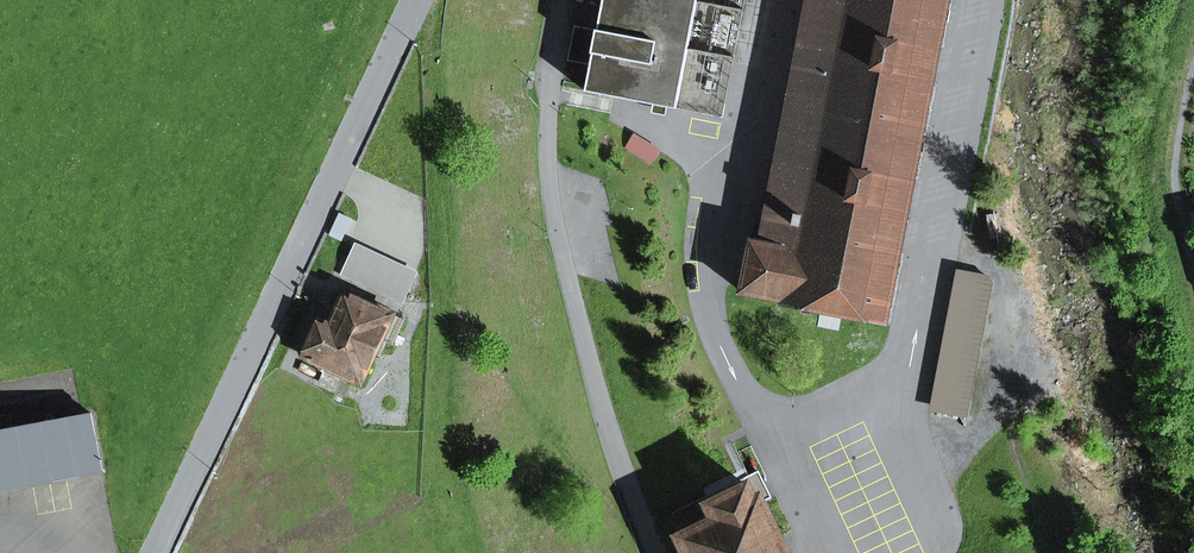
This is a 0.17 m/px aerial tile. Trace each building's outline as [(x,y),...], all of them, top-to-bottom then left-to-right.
[(676,109),(697,0),(603,0),(598,30),(591,65),(586,91),(676,109)] [(746,0),(697,0),(676,109),(723,118),(746,0)] [(751,242),(742,292),(779,299),(778,303),(885,324),(895,266),(900,267),(901,259),(897,258),(904,222),(908,223),(910,215),(905,214),(912,178),(917,179),(918,171),(914,171),(920,134),(925,135),(926,128),(922,127),(929,91),(933,91),(935,84),(930,83),(937,47),(942,48),(943,40),(939,39),(946,3),(950,4),(951,0),(808,0),(797,59),(803,60),(784,158),(778,157),(761,244),(751,242)] [(568,61),(591,65),(598,30),(574,25),(568,61)] [(626,149),(650,164),(658,150),(634,135),(626,149)] [(361,242),(346,274),(409,302),(423,270),(361,242)] [(962,276),(937,407),(960,411),(986,281),(962,276)] [(361,383),(382,339),(393,344),(404,320),(344,291),(330,320),(322,316),(303,356),(361,383)] [(103,472),(92,414),(0,431),(0,491),(103,472)] [(761,503),(764,502),(756,487),(764,483),(759,471),(744,478),(747,485),(673,522),(688,552),(785,552),(761,503)]
